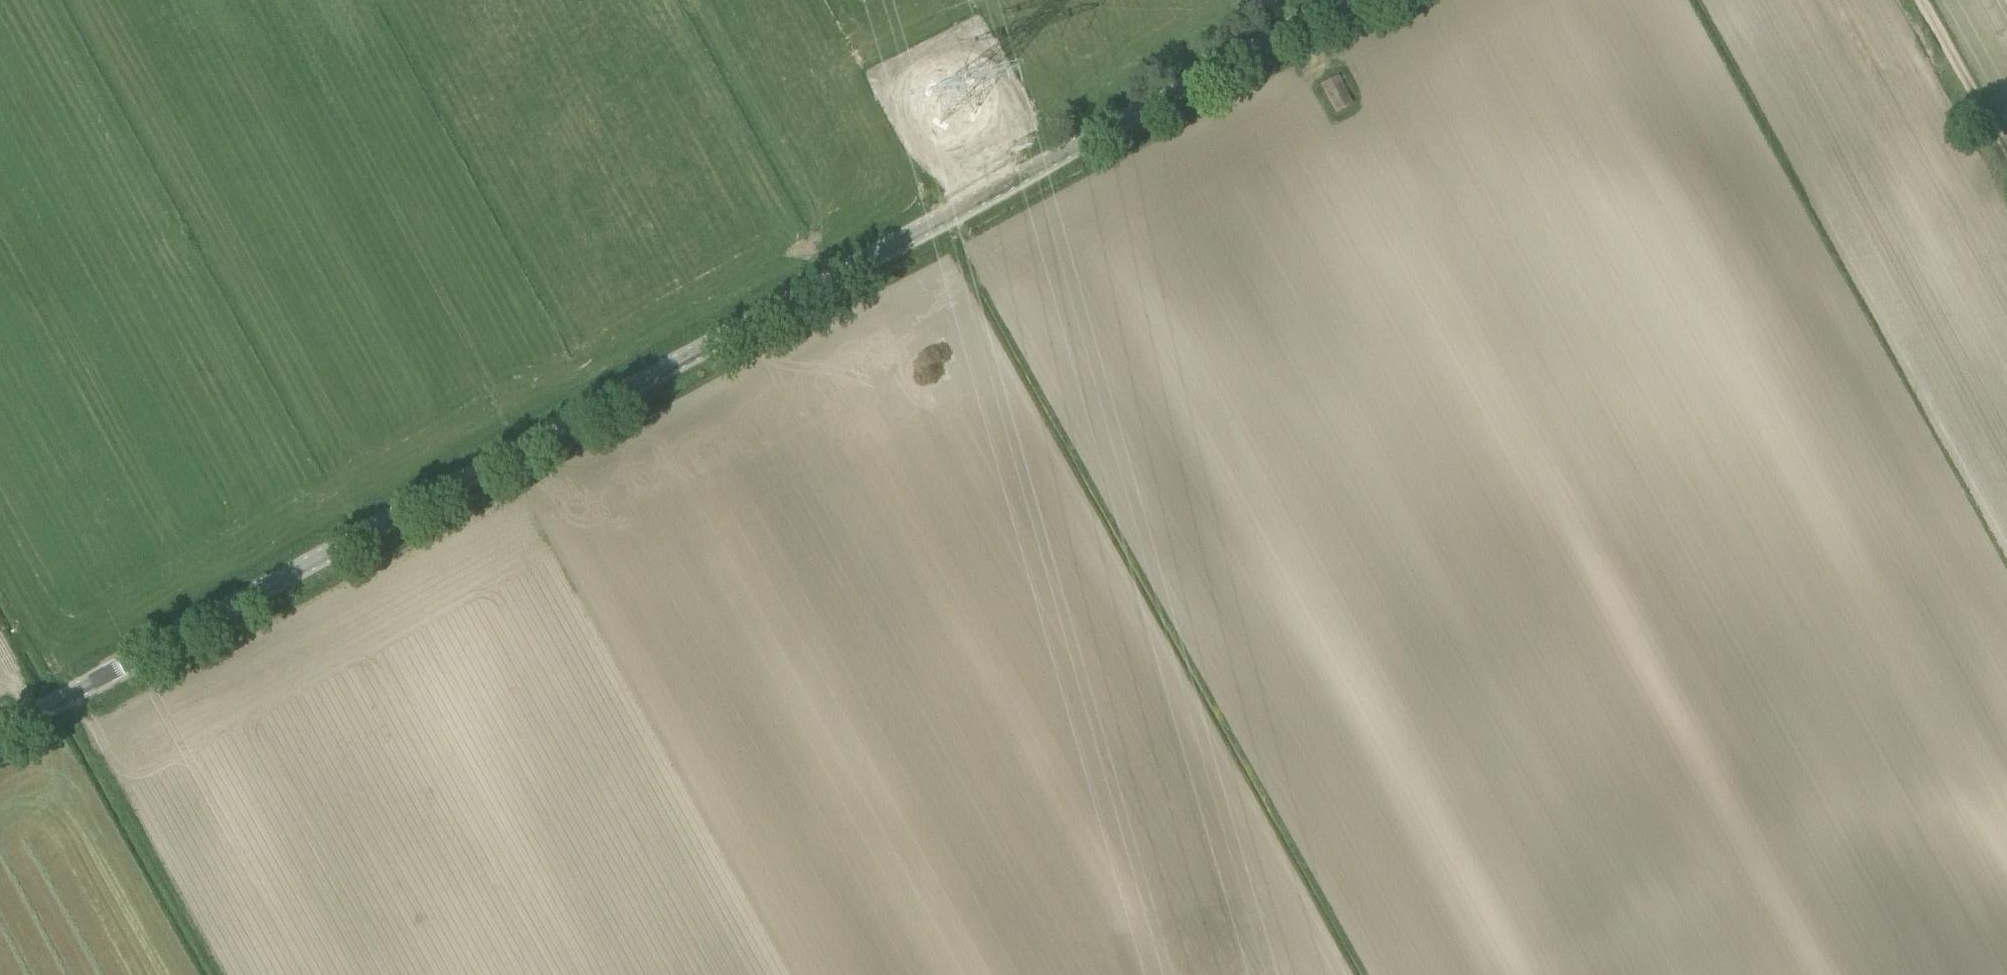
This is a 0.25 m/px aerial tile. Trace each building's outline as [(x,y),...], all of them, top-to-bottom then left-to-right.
[(1353,103),(1348,93),(1338,76),(1322,84),(1338,112),(1353,103)]
